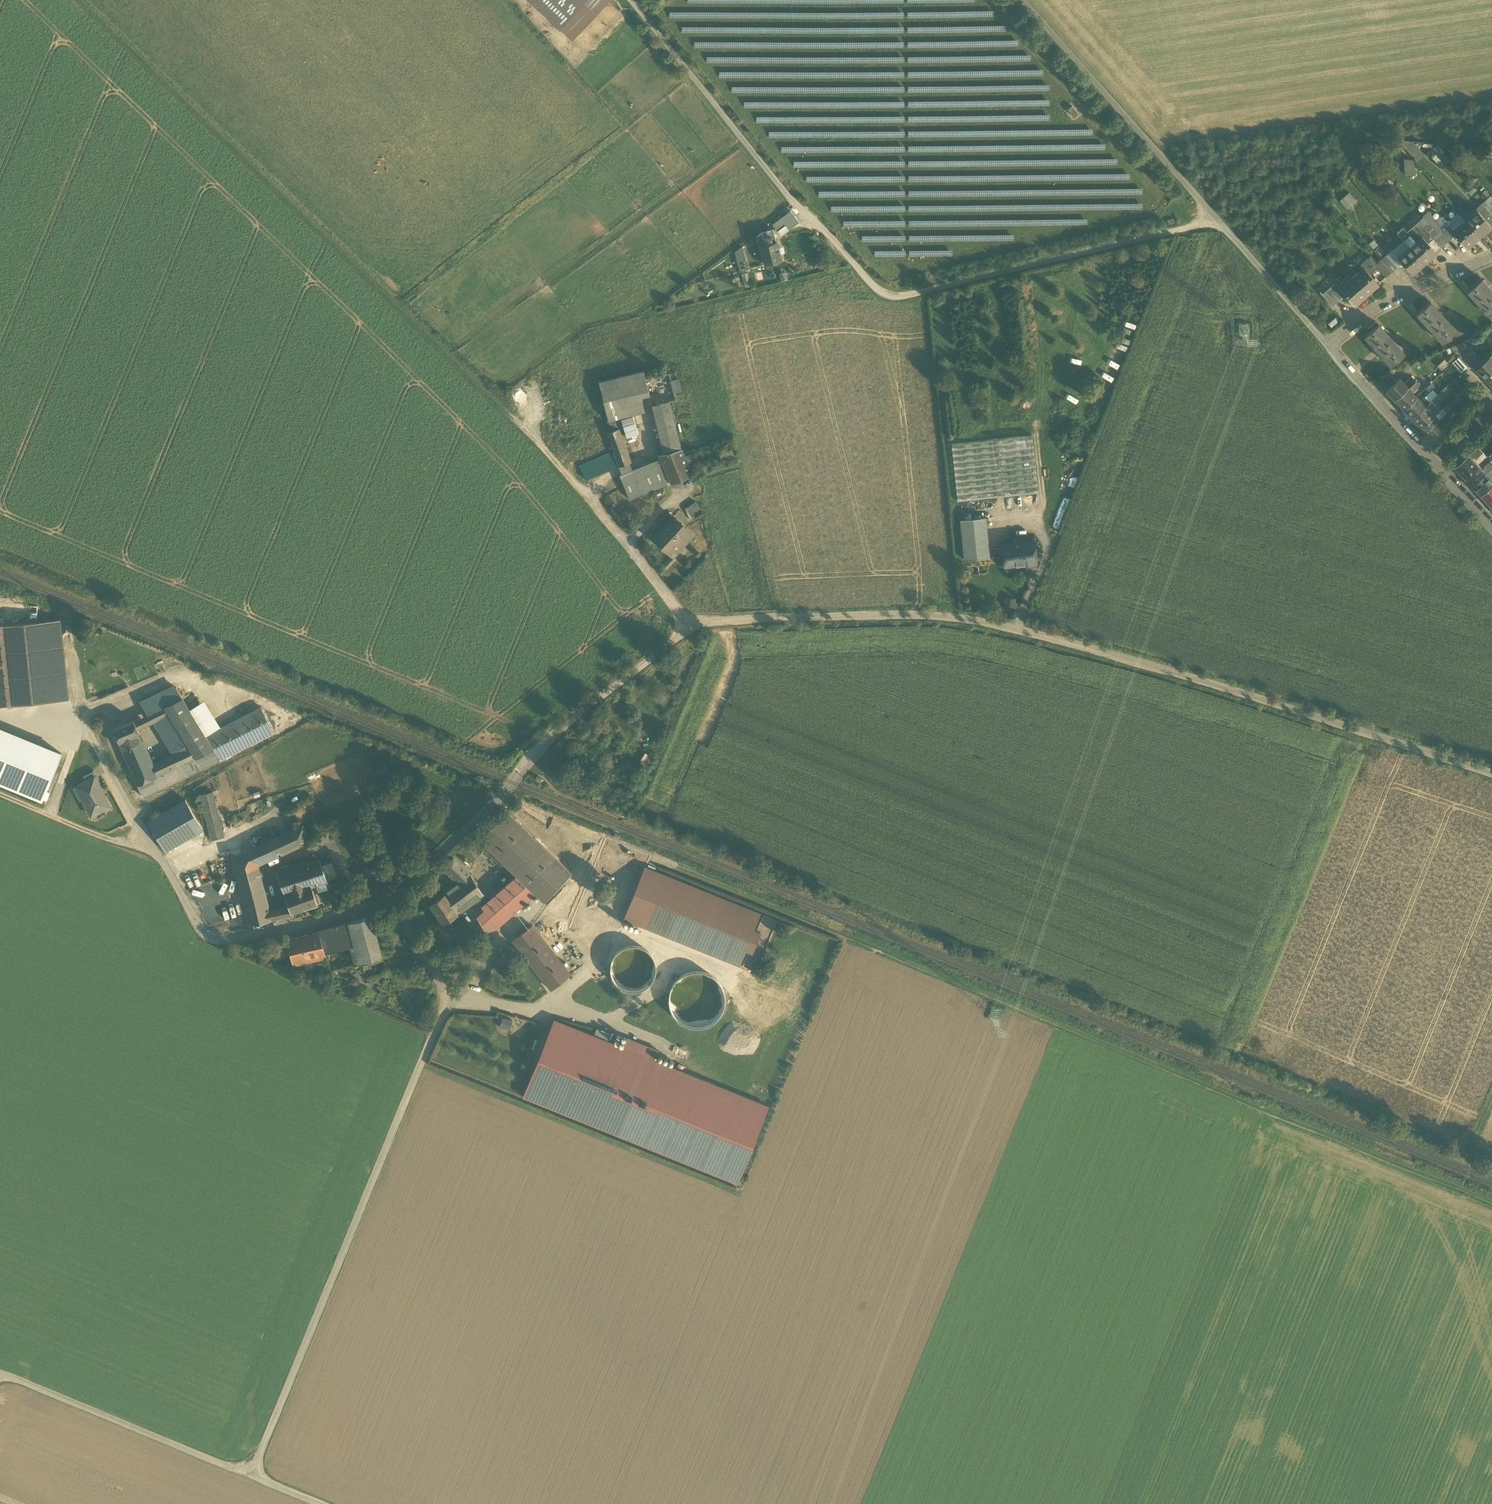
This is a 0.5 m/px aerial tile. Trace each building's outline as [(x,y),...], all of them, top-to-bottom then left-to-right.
[(560,28),(587,0),(530,0),(560,28)] [(560,28),(573,39),(610,0),(587,0),(560,28)] [(1400,141),(1414,160),(1422,154),(1407,135),(1400,141)] [(1412,174),(1412,158),(1402,158),(1402,174),(1412,174)] [(1338,199),(1346,208),(1356,199),(1348,191),(1338,199)] [(1489,211),(1491,209),(1491,204),(1487,199),(1482,204),(1489,211)] [(1476,208),(1478,210),(1479,210),(1485,217),(1490,213),(1489,212),(1489,211),(1482,204),(1482,203),(1476,208)] [(1485,217),(1479,210),(1478,210),(1467,221),(1480,236),(1491,226),(1491,225),(1485,217)] [(772,225),(777,231),(795,217),(791,211),(772,225)] [(1422,216),(1437,233),(1443,228),(1442,228),(1428,211),(1422,216)] [(1407,231),(1416,242),(1422,237),(1427,243),(1432,238),(1432,237),(1433,236),(1419,220),(1407,231)] [(1468,247),(1480,236),(1467,221),(1455,231),(1457,233),(1468,247)] [(1442,228),(1443,228),(1451,238),(1457,233),(1455,231),(1448,223),(1442,228)] [(1446,243),(1451,238),(1443,228),(1437,233),(1446,243)] [(761,246),(766,265),(782,261),(777,242),(776,242),(773,229),(762,232),(765,245),(761,246)] [(1440,248),(1446,243),(1437,233),(1433,236),(1432,237),(1432,238),(1440,248)] [(1436,252),(1427,243),(1422,237),(1416,242),(1417,242),(1411,248),(1424,263),(1436,252)] [(735,252),(740,271),(749,269),(743,247),(735,252)] [(1412,273),(1424,263),(1411,248),(1404,253),(1403,252),(1398,257),(1412,273)] [(1386,254),(1381,259),(1392,272),(1397,267),(1386,254)] [(1360,265),(1363,268),(1364,268),(1369,274),(1377,267),(1374,264),(1376,263),(1370,256),(1360,265)] [(1385,277),(1392,272),(1381,259),(1376,263),(1374,264),(1377,267),(1385,277)] [(1378,283),(1369,274),(1364,268),(1363,268),(1358,273),(1359,274),(1353,279),(1366,294),(1378,283)] [(1354,304),(1366,294),(1353,279),(1347,284),(1346,284),(1341,288),(1340,289),(1345,295),(1354,304)] [(1491,317),(1491,289),(1483,279),(1469,292),(1491,317)] [(1322,294),(1332,306),(1345,295),(1340,289),(1341,288),(1335,282),(1322,294)] [(1417,314),(1443,344),(1457,331),(1430,302),(1417,314)] [(1365,336),(1391,366),(1404,354),(1378,324),(1365,336)] [(1468,349),(1459,357),(1451,349),(1447,354),(1451,358),(1450,360),(1453,363),(1459,357),(1468,367),(1473,368),(1480,362),(1468,349)] [(1491,372),(1491,358),(1490,356),(1477,368),(1486,378),(1491,372)] [(1453,363),(1462,372),(1468,367),(1459,357),(1453,363)] [(599,381),(609,420),(617,418),(645,412),(641,397),(650,395),(644,370),(599,381)] [(1377,378),(1387,389),(1396,381),(1389,373),(1377,378)] [(1386,391),(1394,399),(1407,387),(1411,391),(1412,391),(1419,384),(1411,376),(1403,383),(1399,378),(1396,381),(1387,389),(1386,391)] [(675,392),(683,390),(680,378),(672,380),(675,392)] [(1465,387),(1473,395),(1477,391),(1469,383),(1465,387)] [(1417,396),(1412,391),(1411,391),(1407,387),(1394,399),(1403,409),(1416,397),(1417,396)] [(1444,388),(1440,392),(1444,397),(1448,394),(1444,388)] [(1428,393),(1433,398),(1437,395),(1433,390),(1428,393)] [(1433,398),(1425,406),(1430,411),(1444,397),(1440,392),(1437,394),(1437,395),(1433,398)] [(1428,393),(1420,401),(1425,406),(1433,398),(1428,393)] [(1412,418),(1425,406),(1420,401),(1416,397),(1403,409),(1412,418)] [(661,457),(664,464),(684,456),(681,449),(669,401),(652,405),(664,453),(660,454),(661,457)] [(1433,415),(1430,411),(1425,406),(1412,418),(1420,427),(1433,415)] [(1433,415),(1438,420),(1446,412),(1442,408),(1433,415)] [(1446,412),(1438,420),(1442,425),(1451,417),(1446,412)] [(1429,437),(1442,425),(1438,420),(1433,415),(1420,427),(1429,437)] [(620,428),(617,418),(609,420),(611,431),(620,428)] [(553,422),(546,430),(552,436),(560,429),(553,422)] [(621,427),(620,428),(611,431),(607,432),(614,452),(619,465),(629,462),(623,443),(624,442),(625,441),(625,440),(625,439),(621,427)] [(951,443),(958,501),(1038,492),(1032,434),(951,443)] [(1478,446),(1470,454),(1473,458),(1475,456),(1476,458),(1483,451),(1478,446)] [(597,475),(619,465),(614,452),(581,465),(586,479),(597,474),(597,475)] [(1456,466),(1465,476),(1478,464),(1473,458),(1470,454),(1456,466)] [(671,482),(676,480),(679,479),(691,474),(684,456),(664,464),(664,465),(671,481),(671,482)] [(630,474),(660,462),(658,459),(632,470),(629,471),(630,474)] [(622,474),(629,471),(632,470),(629,462),(619,465),(622,474)] [(660,462),(630,474),(629,471),(622,474),(620,475),(630,498),(667,483),(661,466),(660,462)] [(1474,485),(1487,473),(1484,470),(1478,464),(1465,476),(1474,485)] [(1490,476),(1487,473),(1474,485),(1482,494),(1491,485),(1491,479),(1490,476)] [(1491,502),(1491,485),(1482,494),(1491,503),(1491,502)] [(685,508),(692,519),(702,513),(696,501),(685,508)] [(663,546),(671,553),(681,543),(683,545),(693,534),(675,517),(672,517),(668,522),(668,524),(663,530),(660,530),(656,534),(657,537),(664,543),(663,546)] [(960,520),(964,559),(990,557),(986,517),(960,520)] [(1026,562),(1026,565),(1037,564),(1033,540),(1002,545),(1004,563),(1014,561),(1014,564),(1026,562)] [(45,621),(53,701),(70,699),(61,619),(45,621)] [(45,621),(5,625),(13,705),(53,701),(45,621)] [(13,705),(5,625),(0,626),(0,707),(13,705)] [(164,707),(182,698),(177,688),(142,704),(148,715),(149,714),(153,722),(173,755),(180,751),(181,748),(188,745),(164,707)] [(164,707),(188,745),(196,758),(214,750),(205,735),(189,708),(182,698),(164,707)] [(189,708),(205,735),(217,730),(200,701),(189,708)] [(261,708),(217,730),(205,735),(214,750),(220,760),(274,733),(261,708)] [(148,715),(140,718),(145,726),(153,722),(149,714),(148,715)] [(144,727),(145,726),(140,718),(134,721),(139,732),(145,729),(144,727)] [(114,729),(124,754),(145,745),(139,732),(134,721),(114,729)] [(0,727),(0,782),(42,799),(43,798),(47,800),(50,792),(46,791),(62,753),(0,727)] [(124,754),(137,785),(170,771),(175,781),(220,760),(214,750),(196,758),(188,745),(181,748),(180,751),(173,755),(153,764),(145,745),(124,754)] [(83,776),(86,782),(94,777),(96,776),(94,771),(83,776)] [(143,797),(175,781),(170,771),(137,785),(143,797)] [(83,801),(92,816),(110,806),(104,795),(103,796),(101,793),(103,792),(94,777),(86,782),(78,786),(86,799),(83,801)] [(76,787),(83,801),(86,799),(78,786),(76,787)] [(200,795),(211,840),(224,837),(213,792),(200,795)] [(148,822),(165,852),(203,830),(185,800),(148,822)] [(520,878),(506,890),(518,905),(534,892),(544,902),(572,873),(507,811),(479,840),(517,875),(520,878)] [(231,859),(237,882),(261,876),(258,863),(308,840),(303,826),(231,859)] [(443,868),(459,882),(470,875),(468,873),(469,873),(466,871),(454,859),(443,868)] [(321,865),(319,860),(277,873),(285,895),(311,886),(312,887),(327,882),(327,881),(321,865)] [(321,865),(327,881),(338,877),(332,861),(321,865)] [(624,919),(740,965),(746,949),(753,952),(761,932),(754,930),(760,914),(645,867),(624,919)] [(482,893),(470,875),(459,882),(445,893),(430,903),(444,923),(458,913),(477,899),(482,893)] [(520,878),(517,875),(481,905),(483,908),(506,890),(520,878)] [(248,925),(267,921),(265,912),(270,911),(261,876),(237,882),(248,925)] [(289,906),(292,913),(318,904),(312,887),(311,886),(285,895),(289,906)] [(483,908),(485,911),(494,926),(518,905),(506,890),(483,908)] [(289,906),(284,907),(287,917),(293,916),(292,913),(289,906)] [(279,919),(287,917),(284,907),(277,909),(279,919)] [(267,921),(279,919),(277,909),(270,911),(265,912),(267,921)] [(486,931),(494,926),(485,911),(477,916),(485,930),(486,931)] [(353,957),(356,966),(362,964),(383,959),(372,917),(348,923),(344,924),(350,947),(353,957)] [(318,930),(319,932),(325,954),(350,947),(344,924),(318,930)] [(513,941),(551,990),(571,974),(532,925),(513,941)] [(315,952),(317,960),(326,958),(325,954),(319,932),(305,936),(309,954),(315,952)] [(287,940),(293,965),(317,960),(315,952),(309,954),(305,936),(287,940)] [(611,964),(611,973),(615,981),(621,987),(629,990),(638,989),(646,986),(652,980),(655,972),(654,963),(651,955),(645,949),(637,946),(628,947),(620,950),(614,956),(611,964)] [(701,971),(690,972),(680,976),(673,984),(669,995),(669,1006),(674,1016),(682,1023),(692,1027),(703,1026),(713,1022),(721,1014),(724,1003),(724,992),(719,982),(711,975),(701,971)] [(511,1028),(513,1019),(502,1017),(501,1026),(511,1028)] [(523,1097),(738,1183),(769,1106),(653,1060),(657,1050),(628,1038),(624,1048),(554,1020),(523,1097)]
